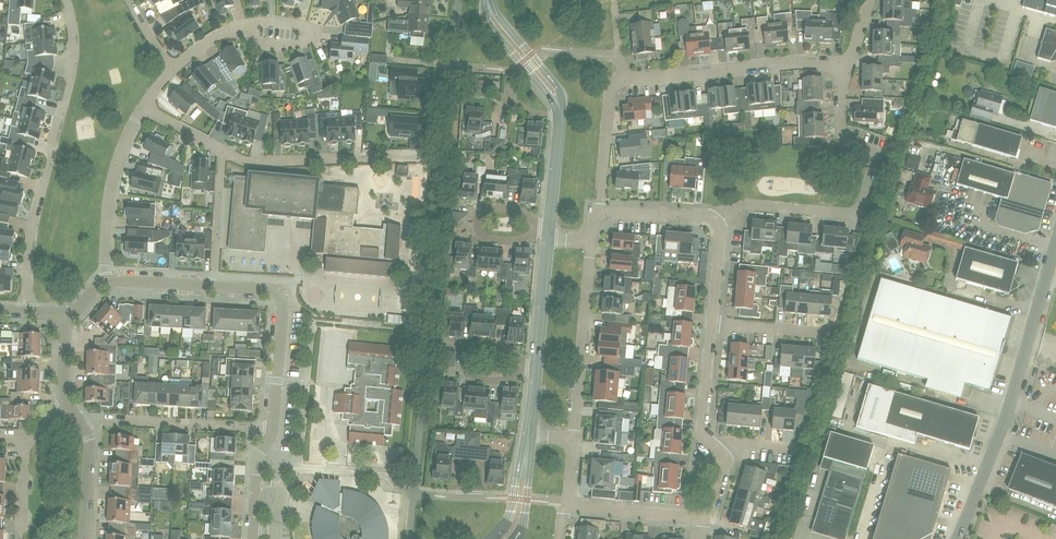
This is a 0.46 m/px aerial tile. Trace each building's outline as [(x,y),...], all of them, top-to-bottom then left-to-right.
[(20,20),(21,8),(33,9),(34,0),(10,0),(8,25),(20,26),(20,20)] [(192,0),(190,0),(175,8),(179,16),(196,7),(192,0)] [(218,11),(219,13),(221,14),(224,14),(226,13),(226,10),(226,8),(234,5),(232,0),(214,0),(218,11)] [(341,25),(360,17),(352,0),(323,0),(322,9),(332,10),(337,13),(341,25)] [(410,14),(429,16),(431,0),(428,0),(399,0),(398,7),(410,8),(410,14)] [(910,0),(884,0),(883,8),(910,9),(912,9),(912,2),(909,2),(910,0)] [(1022,7),(1044,13),(1044,14),(1055,17),(1055,0),(1024,0),(1022,7)] [(358,22),(357,37),(372,38),(373,24),(375,3),(370,3),(368,23),(358,22)] [(897,21),(896,27),(900,27),(909,27),(910,9),(883,8),(883,20),(897,21)] [(818,42),(819,13),(819,15),(812,15),(812,11),(795,10),(797,28),(804,28),(805,29),(805,41),(818,42)] [(774,24),(777,44),(788,43),(787,29),(792,29),(791,13),(773,15),(774,24)] [(839,14),(832,14),(819,13),(818,42),(831,42),(831,30),(832,29),(838,29),(839,14)] [(169,28),(167,30),(166,32),(167,34),(169,36),(172,36),(174,35),(179,42),(185,37),(186,38),(193,33),(192,32),(199,28),(188,14),(169,28)] [(429,16),(410,14),(409,14),(408,22),(411,22),(410,38),(424,39),(425,33),(426,33),(427,16),(429,16)] [(631,25),(633,40),(654,38),(653,23),(652,23),(651,17),(639,18),(640,24),(631,25)] [(765,45),(777,44),(774,24),(768,24),(767,17),(756,18),(758,32),(764,32),(765,45)] [(735,22),(738,50),(749,49),(747,32),(755,31),(754,19),(741,20),(742,29),(736,30),(735,22)] [(699,54),(696,26),(688,27),(688,25),(687,23),(686,21),(684,20),(682,20),(680,21),(679,22),(678,24),(678,26),(680,43),(686,42),(687,56),(699,54)] [(726,51),(738,50),(735,22),(717,24),(719,39),(725,38),(726,51)] [(41,23),(25,24),(26,37),(34,36),(34,43),(54,42),(53,37),(56,37),(55,28),(41,29),(41,23)] [(696,26),(699,54),(710,53),(709,40),(717,39),(715,25),(702,26),(703,33),(697,34),(696,26)] [(899,37),(900,27),(896,27),(888,26),(887,32),(874,31),(873,43),(901,45),(901,39),(899,37)] [(1037,58),(1050,62),(1053,56),(1055,57),(1055,32),(1046,29),(1037,58)] [(331,53),(331,59),(353,61),(354,52),(361,53),(362,39),(348,38),(348,45),(332,44),(332,46),(330,48),(330,49),(330,52),(331,53)] [(656,52),(654,38),(633,40),(634,55),(646,54),(647,60),(660,59),(659,52),(656,52)] [(54,42),(34,43),(35,51),(27,51),(28,62),(44,64),(43,56),(57,55),(57,46),(54,46),(54,42)] [(873,43),(873,44),(870,45),(869,53),(873,54),(873,55),(888,56),(887,62),(877,61),(897,62),(901,63),(901,45),(873,43)] [(238,95),(231,86),(236,83),(234,81),(236,80),(232,73),(245,65),(240,57),(242,56),(238,49),(236,50),(233,46),(228,49),(227,47),(220,51),(221,53),(220,54),(226,64),(219,70),(237,95),(238,95)] [(297,61),(291,63),(298,84),(307,81),(309,88),(322,83),(318,70),(311,73),(306,58),(303,59),(302,58),(299,58),(298,59),(297,61)] [(268,62),(262,62),(263,84),(272,84),(272,92),(286,91),(285,77),(278,77),(277,62),(275,62),(274,60),(272,60),(270,61),(268,62)] [(896,67),(897,62),(877,61),(877,67),(863,67),(863,79),(882,80),(882,76),(885,73),(889,73),(889,68),(890,67),(896,67)] [(28,62),(25,73),(33,75),(31,82),(50,87),(51,82),(53,83),(56,74),(42,71),(44,64),(28,62)] [(233,98),(237,95),(219,70),(211,75),(204,66),(203,67),(201,65),(195,70),(197,72),(192,76),(206,93),(215,85),(220,91),(233,98)] [(417,71),(405,70),(392,69),(391,84),(400,84),(399,96),(399,98),(409,99),(409,97),(423,98),(425,80),(416,80),(417,71)] [(803,79),(803,90),(823,90),(822,78),(803,79)] [(874,97),(883,98),(884,86),(881,84),(882,80),(863,79),(862,91),(872,91),(874,93),(874,97)] [(21,87),(18,99),(34,104),(35,97),(49,101),(51,92),(49,92),(50,87),(31,82),(29,89),(21,87)] [(760,85),(763,111),(775,109),(781,109),(781,96),(774,97),(773,84),(768,84),(766,83),(762,83),(760,85)] [(749,100),(742,101),(743,113),(763,111),(760,85),(759,85),(758,84),(753,84),(752,86),(747,86),(749,100)] [(723,106),(723,108),(724,115),(743,113),(742,101),(735,101),(734,88),(729,89),(727,87),(723,88),(721,89),(723,106)] [(189,96),(179,88),(178,89),(176,88),(171,94),(173,96),(169,100),(173,103),(171,105),(177,111),(179,109),(186,114),(196,102),(202,108),(207,101),(194,90),(189,96)] [(723,108),(723,106),(721,89),(720,89),(719,88),(714,88),(713,90),(708,91),(710,104),(703,105),(704,117),(705,123),(712,123),(713,121),(713,116),(716,116),(715,111),(717,109),(723,108)] [(1039,88),(1029,120),(1055,128),(1055,93),(1039,88)] [(823,90),(803,90),(797,90),(797,91),(798,91),(798,101),(798,102),(796,102),(796,109),(808,108),(808,102),(823,101),(823,90)] [(697,118),(704,117),(703,105),(696,106),(695,92),(690,93),(688,91),(684,92),(682,93),(682,94),(685,119),(697,118)] [(671,108),(664,109),(665,121),(685,119),(682,94),(681,94),(680,92),(675,93),(674,94),(669,95),(671,108)] [(975,100),(970,116),(984,120),(986,114),(988,113),(997,115),(1002,98),(994,95),(993,94),(989,93),(987,94),(981,92),(979,99),(977,99),(975,100)] [(651,109),(650,98),(627,100),(628,107),(623,107),(624,121),(646,119),(645,110),(651,109)] [(23,114),(21,121),(40,126),(41,121),(44,122),(46,113),(32,110),(34,104),(18,99),(15,112),(23,114)] [(869,108),(855,107),(854,121),(876,122),(876,114),(883,114),(884,100),(869,99),(869,108)] [(231,122),(230,126),(227,136),(228,136),(229,137),(230,139),(232,140),(234,140),(236,140),(236,139),(237,139),(240,140),(248,112),(228,106),(224,119),(231,122)] [(367,108),(367,115),(387,117),(388,110),(367,108)] [(481,134),(483,117),(483,110),(467,108),(467,115),(468,115),(467,133),(481,134)] [(797,116),(799,115),(799,127),(823,126),(823,115),(808,115),(808,108),(796,109),(797,116)] [(269,116),(262,114),(249,110),(248,112),(240,140),(242,141),(244,141),(243,142),(245,143),(246,144),(248,145),(250,144),(251,143),(252,144),(252,143),(253,144),(257,129),(264,132),(269,116)] [(354,118),(341,118),(342,142),(345,141),(345,142),(346,142),(348,143),(350,144),(352,143),(353,142),(353,141),(355,141),(355,126),(362,125),(362,112),(354,112),(354,118)] [(295,144),(294,121),(281,121),(280,113),(273,114),(273,130),(281,130),(282,145),(282,144),(282,145),(284,145),(286,146),(288,147),(290,146),(291,145),(291,144),(293,144),(295,144)] [(339,142),(342,142),(341,118),(339,118),(338,113),(319,114),(320,128),(328,127),(328,142),(329,142),(331,142),(331,143),(332,144),(334,144),(336,144),(338,143),(338,142),(339,142)] [(307,120),(294,121),(295,144),(298,144),(299,144),(299,145),(301,146),(303,146),(305,145),(307,144),(306,144),(308,143),(309,143),(308,128),(316,128),(315,114),(307,115),(307,120)] [(754,116),(731,117),(731,130),(742,129),(742,127),(755,127),(754,116)] [(420,138),(421,119),(392,117),(390,135),(420,138)] [(950,139),(956,141),(1016,159),(1022,137),(963,120),(959,130),(953,128),(950,139)] [(40,126),(21,121),(19,128),(12,126),(8,138),(1,136),(24,143),(25,136),(39,140),(41,131),(39,131),(40,126)] [(543,130),(543,124),(527,122),(525,147),(534,148),(533,155),(539,155),(541,130),(543,130)] [(824,137),(823,126),(799,127),(799,138),(794,138),(794,147),(807,147),(807,138),(824,137)] [(628,135),(629,142),(620,143),(621,158),(641,156),(640,146),(648,146),(646,133),(628,135)] [(181,175),(184,166),(165,156),(171,145),(163,141),(164,139),(157,135),(156,137),(151,135),(148,140),(146,139),(142,146),(145,147),(144,149),(154,154),(151,163),(181,175)] [(1,136),(0,140),(0,143),(7,145),(5,150),(13,152),(11,159),(30,164),(31,159),(34,160),(36,152),(15,146),(16,141),(24,143),(1,136)] [(489,153),(496,154),(498,140),(490,139),(489,153)] [(505,141),(498,140),(496,154),(503,155),(505,141)] [(922,157),(909,153),(904,168),(918,172),(922,157)] [(682,189),(684,168),(672,167),(673,154),(666,154),(665,164),(671,165),(669,188),(682,189)] [(11,159),(9,166),(2,164),(0,170),(0,176),(7,178),(8,173),(29,178),(31,169),(29,169),(30,164),(11,159)] [(190,174),(192,174),(191,190),(207,191),(207,192),(215,192),(216,174),(208,174),(209,162),(207,162),(207,159),(199,159),(199,161),(193,161),(193,166),(190,166),(190,174)] [(684,168),(682,189),(695,190),(697,170),(703,171),(704,160),(697,159),(697,164),(692,164),(692,169),(684,168)] [(956,185),(1001,198),(1003,198),(997,220),(999,225),(1022,232),(1037,228),(1049,189),(1046,184),(1014,174),(964,159),(956,185)] [(652,163),(645,164),(631,165),(630,175),(617,174),(616,188),(637,190),(638,180),(650,181),(652,163)] [(399,165),(398,175),(406,176),(407,166),(399,165)] [(133,181),(132,187),(153,193),(157,177),(162,179),(164,171),(149,167),(147,175),(135,172),(135,174),(132,173),(131,181),(133,181)] [(495,198),(497,177),(484,175),(485,168),(478,167),(477,175),(477,183),(484,183),(482,196),(495,198)] [(515,186),(516,171),(510,170),(509,178),(497,177),(495,198),(507,199),(508,186),(515,186)] [(516,171),(515,186),(521,187),(520,203),(536,205),(536,198),(535,198),(536,180),(527,179),(528,172),(516,171)] [(477,183),(477,175),(463,173),(461,198),(475,199),(477,183)] [(250,179),(236,177),(229,249),(264,252),(267,215),(314,219),(311,253),(327,255),(326,272),(394,278),(396,261),(398,261),(402,227),(384,225),(383,231),(352,228),(353,214),(357,215),(359,189),(318,185),(319,181),(250,174),(250,179)] [(930,177),(917,174),(914,186),(911,185),(907,201),(930,208),(934,192),(925,189),(927,184),(928,184),(930,177)] [(0,179),(0,193),(1,193),(0,200),(20,204),(23,190),(17,189),(19,183),(0,179)] [(10,217),(16,218),(19,204),(20,205),(20,204),(0,200),(0,221),(9,223),(10,217)] [(151,204),(129,203),(128,209),(126,209),(125,217),(128,217),(128,218),(140,219),(139,227),(155,228),(155,220),(150,220),(151,204)] [(454,213),(453,220),(467,221),(468,214),(454,213)] [(467,221),(453,220),(453,227),(467,228),(467,221)] [(765,222),(753,221),(751,242),(744,242),(743,251),(750,252),(750,253),(762,255),(762,247),(765,222)] [(777,223),(765,222),(762,247),(772,248),(772,256),(779,257),(781,239),(775,239),(777,223)] [(787,240),(781,239),(779,257),(787,258),(788,250),(798,251),(797,254),(798,254),(800,225),(788,224),(787,240)] [(812,226),(800,225),(798,254),(815,255),(816,253),(817,241),(811,240),(812,226)] [(823,241),(817,241),(816,253),(833,254),(834,248),(836,229),(824,227),(823,241)] [(170,243),(171,243),(171,231),(139,229),(139,237),(127,237),(126,238),(124,238),(123,246),(126,246),(126,252),(131,253),(131,255),(138,256),(139,253),(148,254),(148,242),(157,243),(170,237),(170,243)] [(188,259),(190,259),(192,235),(178,235),(179,229),(171,229),(171,231),(171,243),(178,243),(177,258),(178,258),(179,258),(179,259),(181,260),(183,261),(185,260),(186,259),(188,259)] [(848,230),(836,229),(834,248),(839,248),(839,251),(855,252),(860,234),(853,233),(852,237),(847,237),(848,230)] [(13,247),(15,232),(0,230),(0,245),(13,247)] [(928,230),(925,239),(963,251),(966,241),(928,230)] [(213,245),(213,231),(205,231),(205,236),(192,235),(190,259),(193,259),(195,259),(195,260),(196,261),(198,262),(200,261),(202,260),(203,260),(203,259),(204,259),(205,244),(213,245)] [(916,262),(918,261),(926,263),(930,248),(921,245),(924,236),(905,231),(900,246),(906,248),(904,257),(910,259),(911,260),(916,262)] [(664,253),(677,254),(679,234),(666,233),(664,253)] [(892,233),(883,237),(886,244),(895,240),(892,233)] [(692,236),(679,234),(677,254),(677,262),(697,264),(699,251),(691,250),(692,236)] [(627,250),(627,257),(627,258),(632,258),(640,259),(641,246),(633,245),(634,237),(613,235),(612,248),(627,250)] [(469,261),(471,245),(457,243),(454,268),(468,269),(469,269),(468,269),(469,261)] [(9,261),(11,247),(13,247),(0,245),(0,260),(9,261)] [(469,269),(468,269),(468,276),(475,277),(476,270),(488,271),(490,250),(478,248),(476,262),(469,261),(468,269),(469,269)] [(956,279),(999,292),(1005,294),(1014,289),(1011,285),(1014,277),(1018,264),(965,248),(956,279)] [(508,265),(506,280),(518,281),(519,274),(528,274),(529,257),(531,257),(532,250),(516,249),(514,265),(508,265)] [(490,250),(488,271),(500,272),(499,279),(506,280),(508,265),(501,264),(502,251),(490,250)] [(627,257),(612,256),(610,270),(625,271),(625,277),(638,279),(639,267),(631,266),(632,258),(627,258),(627,257)] [(708,257),(700,256),(699,269),(707,270),(708,257)] [(737,284),(755,286),(755,280),(758,280),(761,277),(761,275),(768,276),(769,267),(751,266),(750,274),(738,272),(737,284)] [(4,292),(4,291),(10,291),(11,276),(6,276),(6,268),(0,268),(0,292),(4,292)] [(903,271),(896,274),(893,276),(909,281),(903,270),(903,271)] [(821,290),(819,316),(830,317),(832,295),(839,296),(840,282),(843,283),(844,276),(834,275),(834,281),(833,281),(832,291),(821,290)] [(623,301),(631,302),(632,294),(630,294),(632,280),(605,278),(604,292),(617,293),(616,300),(623,301)] [(669,280),(667,298),(694,300),(695,288),(682,287),(682,281),(669,280)] [(991,386),(1010,323),(1008,317),(881,280),(857,359),(930,381),(935,365),(965,374),(962,383),(986,390),(991,386)] [(737,284),(736,296),(751,297),(754,298),(761,298),(762,294),(754,293),(755,286),(737,284)] [(781,286),(780,288),(780,297),(786,297),(785,313),(796,314),(798,295),(793,294),(793,287),(781,286)] [(809,296),(807,315),(819,316),(821,290),(820,292),(810,291),(809,296)] [(798,295),(796,314),(807,315),(809,296),(798,295)] [(754,298),(751,297),(736,296),(735,308),(752,310),(752,312),(753,312),(752,317),(752,318),(760,318),(760,313),(758,313),(758,307),(756,304),(753,304),(754,298)] [(666,309),(666,316),(681,317),(682,311),(693,312),(694,300),(667,298),(666,309)] [(627,323),(628,315),(622,315),(623,301),(616,300),(603,299),(602,313),(615,314),(614,322),(627,323)] [(100,312),(100,313),(116,327),(121,322),(125,326),(128,322),(133,322),(142,323),(143,306),(142,306),(134,306),(134,305),(134,306),(131,305),(130,305),(125,304),(124,305),(119,305),(119,311),(120,312),(118,314),(107,304),(105,307),(103,307),(100,310),(100,312)] [(151,307),(151,305),(150,305),(149,327),(161,328),(162,307),(151,307)] [(482,337),(484,315),(477,315),(478,308),(465,306),(464,314),(464,322),(471,322),(469,336),(482,337)] [(162,307),(161,328),(172,328),(173,307),(172,308),(162,307)] [(173,307),(172,328),(183,329),(184,308),(173,308),(173,307)] [(184,308),(183,329),(194,330),(195,308),(195,309),(184,308)] [(195,308),(194,330),(205,330),(206,310),(195,309),(195,308)] [(225,331),(227,310),(226,309),(226,311),(215,310),(214,331),(225,331)] [(484,315),(482,337),(494,338),(496,325),(502,325),(503,310),(497,309),(496,317),(484,315)] [(237,311),(227,311),(227,310),(225,331),(236,332),(237,311)] [(503,310),(502,325),(509,326),(507,342),(523,344),(524,337),(522,337),(524,319),(510,318),(510,311),(503,310)] [(237,311),(236,332),(247,332),(249,311),(248,311),(248,312),(237,311)] [(258,340),(259,333),(260,313),(249,312),(249,311),(247,332),(247,339),(258,340)] [(464,322),(464,314),(450,312),(448,337),(462,338),(464,322)] [(95,345),(104,346),(117,346),(117,337),(112,332),(116,327),(100,313),(99,314),(97,314),(94,317),(94,319),(92,322),(106,334),(103,338),(95,338),(95,345)] [(673,334),(691,336),(692,324),(681,323),(681,317),(666,316),(665,322),(668,322),(668,328),(674,329),(673,334)] [(600,329),(599,343),(620,345),(620,337),(627,338),(627,332),(631,332),(631,325),(607,323),(606,330),(600,329)] [(19,345),(41,346),(41,345),(43,343),(43,339),(41,338),(41,334),(12,333),(12,338),(1,338),(1,333),(0,333),(0,344),(19,345)] [(659,345),(658,351),(678,353),(678,347),(690,348),(690,346),(691,346),(693,345),(693,340),(692,339),(690,339),(691,336),(673,334),(672,341),(667,341),(667,346),(659,345)] [(397,386),(399,369),(396,368),(398,347),(350,343),(347,368),(345,389),(346,389),(345,395),(336,394),(335,413),(343,414),(343,420),(351,421),(349,443),(383,446),(384,435),(392,436),(393,425),(400,426),(403,391),(395,390),(396,386),(397,386)] [(598,356),(604,357),(603,363),(622,365),(622,367),(627,367),(641,368),(642,360),(623,358),(623,354),(619,354),(620,345),(599,343),(598,356)] [(730,356),(748,358),(749,351),(758,351),(758,347),(749,346),(731,344),(730,356)] [(12,363),(25,363),(25,357),(41,357),(41,354),(42,352),(43,349),(41,347),(41,346),(19,345),(19,352),(12,351),(12,363)] [(758,354),(776,358),(778,349),(760,345),(758,354)] [(117,352),(117,346),(104,346),(104,352),(88,352),(88,355),(86,357),(86,360),(88,362),(87,363),(116,364),(117,352)] [(791,367),(793,347),(782,346),(781,359),(778,361),(774,361),(773,373),(780,373),(780,366),(791,367)] [(793,347),(791,367),(803,368),(804,348),(793,347)] [(814,366),(814,361),(815,349),(804,348),(803,368),(808,369),(807,376),(818,377),(822,362),(821,362),(822,362),(820,366),(814,366)] [(677,359),(678,353),(658,351),(658,357),(663,357),(662,369),(666,370),(670,370),(687,372),(689,360),(677,359)] [(440,359),(454,360),(455,353),(441,352),(440,359)] [(729,368),(747,369),(755,370),(755,366),(748,365),(748,358),(730,356),(729,368)] [(248,366),(248,360),(227,359),(226,375),(234,376),(255,378),(255,377),(254,377),(255,366),(248,366)] [(440,359),(440,366),(454,367),(454,360),(440,359)] [(42,375),(40,374),(40,370),(24,370),(25,363),(12,363),(11,369),(8,369),(8,381),(18,381),(40,382),(40,381),(42,379),(42,375)] [(103,375),(103,382),(116,382),(116,364),(87,363),(87,364),(86,366),(86,370),(87,371),(87,375),(103,375)] [(626,375),(627,367),(622,367),(612,366),(611,373),(597,372),(595,386),(617,388),(618,379),(626,380),(626,375)] [(746,381),(747,369),(729,368),(728,380),(746,381)] [(686,384),(687,372),(670,370),(666,370),(665,376),(661,375),(660,387),(673,388),(674,382),(686,384)] [(765,371),(764,387),(771,387),(773,372),(765,371)] [(135,391),(135,405),(146,406),(146,407),(147,378),(136,378),(137,374),(130,374),(129,391),(135,391)] [(233,387),(253,389),(254,378),(255,378),(234,376),(233,387)] [(147,378),(146,407),(147,407),(147,406),(157,406),(158,386),(147,385),(148,378),(147,378)] [(40,382),(18,381),(18,392),(11,392),(10,399),(2,399),(23,399),(24,393),(39,393),(40,390),(41,388),(41,384),(40,383),(40,382)] [(115,394),(116,382),(103,382),(102,389),(87,388),(87,392),(86,394),(86,401),(101,402),(101,406),(113,407),(114,394),(115,394)] [(457,400),(458,384),(444,382),(442,407),(456,408),(456,400),(457,400)] [(202,388),(191,387),(190,409),(191,409),(191,408),(202,408),(202,399),(209,399),(209,390),(209,384),(202,383),(202,388)] [(979,418),(972,416),(894,393),(894,392),(868,385),(856,426),(914,444),(917,435),(969,450),(979,418)] [(158,386),(157,406),(168,407),(168,408),(169,386),(158,386)] [(169,386),(168,408),(169,408),(169,407),(179,407),(180,387),(169,386)] [(608,409),(623,411),(624,398),(616,397),(617,388),(595,386),(594,401),(609,402),(608,409)] [(180,387),(179,407),(190,408),(190,409),(191,387),(180,387)] [(232,398),(254,400),(254,399),(252,399),(253,389),(233,387),(232,398)] [(660,387),(659,405),(684,407),(685,395),(673,394),(673,388),(660,387)] [(456,408),(455,415),(462,416),(463,409),(475,410),(477,389),(465,388),(463,401),(457,400),(456,400),(456,408)] [(518,396),(519,389),(503,388),(501,404),(495,404),(493,419),(500,420),(501,412),(515,414),(516,396),(518,396)] [(796,404),(803,405),(803,404),(809,406),(814,390),(807,388),(806,391),(797,390),(796,404)] [(493,419),(495,404),(488,403),(489,390),(477,389),(475,410),(474,417),(493,419)] [(760,428),(762,410),(768,411),(769,397),(762,397),(761,403),(758,403),(756,404),(756,407),(751,407),(749,427),(760,428)] [(769,397),(768,411),(774,411),(772,429),(783,430),(785,410),(780,409),(780,406),(779,405),(775,404),(776,398),(769,397)] [(232,398),(231,409),(252,411),(252,400),(254,400),(232,398)] [(8,420),(8,419),(31,420),(31,412),(30,410),(30,406),(14,406),(15,399),(24,400),(23,399),(2,399),(1,420),(8,420)] [(737,426),(739,406),(739,401),(728,400),(728,402),(722,402),(722,409),(726,410),(727,412),(726,425),(737,426)] [(683,419),(684,407),(659,405),(657,423),(670,424),(671,418),(683,419)] [(749,427),(751,407),(739,406),(737,426),(749,427)] [(790,410),(785,410),(783,430),(794,431),(796,411),(795,411),(796,407),(790,406),(790,410)] [(597,416),(597,417),(594,419),(594,424),(596,426),(596,430),(622,432),(623,419),(624,419),(625,413),(611,411),(611,418),(597,416)] [(670,430),(670,424),(657,423),(657,427),(658,429),(655,431),(654,440),(656,441),(681,443),(682,431),(670,430)] [(622,446),(620,446),(622,432),(596,430),(594,444),(608,445),(608,451),(621,452),(622,446)] [(472,447),(473,433),(466,433),(465,447),(472,447)] [(480,434),(473,433),(472,447),(479,448),(480,434)] [(814,524),(847,534),(866,470),(867,471),(874,446),(830,433),(823,457),(833,460),(814,524)] [(156,446),(155,462),(168,463),(168,455),(176,455),(177,436),(163,435),(163,447),(156,446)] [(127,458),(140,458),(143,459),(143,446),(134,446),(135,438),(138,438),(112,436),(112,444),(112,446),(112,450),(127,450),(127,458)] [(177,436),(176,455),(183,456),(182,464),(195,464),(196,449),(189,448),(190,437),(177,436)] [(217,438),(217,439),(212,438),(210,460),(223,461),(224,453),(235,454),(236,439),(235,439),(230,439),(230,437),(223,437),(223,439),(218,438),(217,438)] [(656,447),(655,458),(668,460),(668,454),(680,455),(681,443),(656,441),(656,447)] [(438,444),(437,455),(436,472),(434,472),(433,479),(449,480),(452,448),(447,447),(444,444),(438,444)] [(959,449),(957,454),(971,458),(973,452),(959,449)] [(488,484),(504,485),(504,479),(503,479),(504,461),(501,461),(502,456),(499,454),(495,453),(492,455),(491,460),(490,459),(488,484)] [(593,460),(591,475),(620,477),(622,475),(623,465),(621,463),(624,463),(625,455),(606,453),(605,461),(593,460)] [(951,471),(898,455),(873,538),(931,538),(951,471)] [(1051,506),(1055,508),(1055,468),(1024,455),(1010,490),(1051,506)] [(126,464),(111,463),(111,466),(109,468),(109,472),(111,474),(111,475),(132,476),(139,476),(140,458),(127,458),(126,464)] [(654,476),(681,479),(682,469),(680,468),(679,468),(679,467),(667,465),(668,460),(655,458),(653,476),(654,476)] [(214,483),(233,484),(234,471),(223,470),(223,464),(210,463),(209,475),(211,477),(215,477),(214,483)] [(746,467),(743,478),(751,480),(762,484),(766,485),(767,479),(774,481),(778,465),(761,463),(759,471),(746,467)] [(146,467),(149,480),(157,478),(154,465),(146,467)] [(139,476),(132,476),(111,475),(111,476),(109,477),(109,481),(110,483),(110,486),(126,487),(125,493),(138,494),(139,476)] [(602,490),(601,498),(615,500),(616,486),(617,486),(619,484),(620,477),(591,475),(590,489),(602,490)] [(680,488),(681,479),(654,476),(653,492),(669,493),(669,490),(677,490),(677,489),(678,489),(680,488)] [(762,484),(751,480),(743,478),(740,489),(751,493),(763,496),(765,492),(760,490),(762,484)] [(205,503),(221,504),(221,497),(233,498),(233,484),(214,483),(214,491),(209,490),(208,503),(205,503)] [(338,483),(321,483),(313,499),(313,498),(312,499),(316,501),(323,504),(320,508),(319,508),(318,508),(319,508),(317,513),(316,518),(315,523),(314,523),(315,523),(315,528),(314,528),(315,528),(315,533),(316,538),(344,538),(341,535),(340,532),(339,528),(339,524),(340,520),(341,517),(343,515),(347,516),(351,517),(354,519),(357,521),(360,524),(361,527),(362,531),(362,535),(362,538),(360,538),(358,535),(355,535),(353,536),(352,538),(386,538),(387,536),(386,531),(387,531),(386,531),(385,526),(386,526),(386,525),(385,526),(384,521),(382,516),(379,512),(380,511),(379,512),(376,508),(377,507),(376,508),(372,504),(368,501),(364,498),(365,497),(364,497),(364,498),(359,496),(360,495),(359,495),(359,496),(354,494),(349,493),(344,493),(345,492),(344,492),(344,493),(344,494),(339,494),(339,483),(338,483)] [(633,501),(640,502),(642,483),(634,483),(633,501)] [(196,493),(206,494),(206,487),(196,486),(196,493)] [(153,500),(162,500),(163,490),(154,489),(153,500)] [(740,489),(736,501),(761,508),(763,502),(769,504),(771,498),(763,496),(751,493),(740,489)] [(138,494),(125,493),(125,500),(109,499),(109,503),(107,504),(107,508),(108,510),(108,511),(130,512),(131,505),(138,506),(138,494)] [(751,517),(752,518),(754,511),(763,514),(764,509),(761,508),(736,501),(733,512),(751,517)] [(205,503),(204,515),(212,516),(212,523),(231,524),(232,511),(221,510),(221,504),(205,503)] [(154,505),(143,505),(143,513),(154,513),(154,505)] [(130,512),(108,511),(108,512),(107,513),(106,517),(108,519),(108,522),(124,523),(123,529),(136,530),(137,524),(130,523),(130,512)] [(749,535),(764,538),(769,538),(770,534),(755,530),(758,520),(752,518),(751,517),(733,512),(730,523),(751,529),(749,535)] [(139,513),(139,523),(153,523),(154,514),(139,513)] [(606,522),(592,520),(591,528),(578,527),(577,538),(581,538),(597,538),(598,529),(605,530),(606,522)] [(212,523),(211,536),(206,536),(206,538),(219,538),(219,537),(230,538),(231,524),(212,523)] [(123,529),(123,536),(107,535),(107,538),(106,538),(136,538),(136,530),(123,529)]
